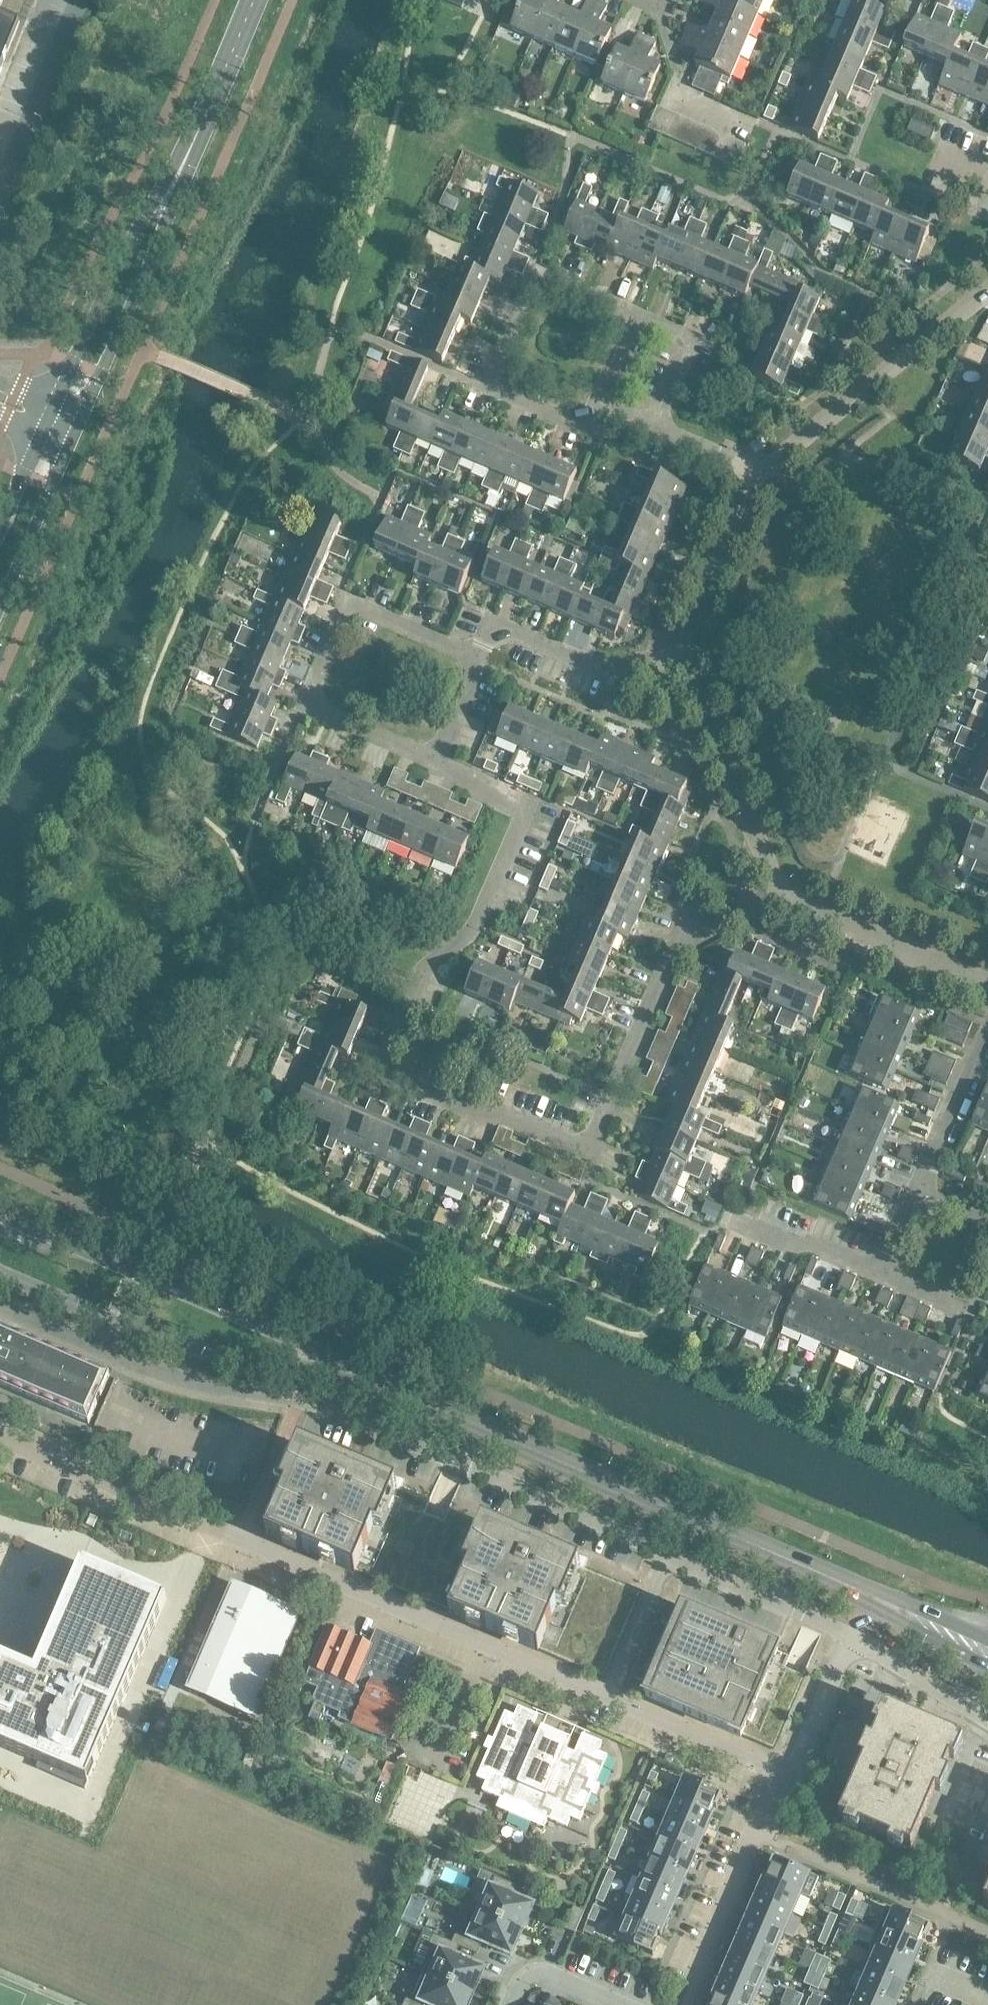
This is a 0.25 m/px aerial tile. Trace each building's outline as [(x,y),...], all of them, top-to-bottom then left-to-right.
[(462,9),(466,0),(442,0),(462,9)] [(549,0),(523,0),(520,7),(509,2),(500,24),(533,38),(549,0)] [(569,13),(557,7),(560,0),(549,0),(533,38),(554,47),(569,13)] [(598,2),(594,0),(588,0),(581,18),(569,13),(554,47),(575,56),(598,2)] [(720,0),(699,0),(698,2),(718,10),(713,22),(749,37),(758,16),(720,0)] [(758,16),(765,0),(720,0),(758,16)] [(882,11),(870,6),(859,1),(857,0),(854,0),(845,22),(892,42),(896,33),(879,26),(885,12),(882,11)] [(870,6),(882,11),(886,0),(872,0),(870,6)] [(596,66),(606,44),(611,31),(599,25),(607,6),(598,2),(575,56),(596,66)] [(926,56),(946,9),(938,6),(930,22),(916,16),(903,47),(926,56)] [(948,66),(952,55),(953,55),(961,35),(947,29),(954,13),(946,9),(926,56),(948,65),(948,66)] [(20,22),(0,14),(0,70),(20,22)] [(749,37),(713,22),(708,34),(688,25),(684,34),(740,58),(749,37)] [(889,50),(892,42),(845,22),(836,44),(866,57),(872,43),(889,50)] [(712,72),(723,77),(730,80),(740,58),(684,34),(680,43),(700,52),(695,65),(701,67),(712,72)] [(647,38),(638,35),(629,54),(606,44),(596,66),(607,71),(602,84),(623,94),(647,38)] [(647,38),(623,94),(645,103),(660,68),(648,62),(656,42),(647,38)] [(860,70),(866,57),(836,44),(826,66),(873,86),(877,78),(860,70)] [(966,61),(953,55),(952,55),(948,66),(948,65),(939,86),(961,95),(982,48),(973,44),(966,61)] [(987,95),(987,70),(983,68),(987,57),(987,51),(982,48),(961,95),(984,105),(987,95)] [(870,94),(873,86),(826,66),(817,88),(837,97),(847,101),(853,87),(870,94)] [(701,67),(692,86),(703,91),(712,72),(701,67)] [(703,91),(714,96),(723,77),(712,72),(703,91)] [(785,89),(791,78),(782,74),(777,85),(785,89)] [(837,97),(817,88),(807,84),(797,106),(828,119),(837,97)] [(538,86),(535,94),(543,97),(546,89),(538,86)] [(511,88),(504,106),(515,110),(521,92),(511,88)] [(828,119),(797,106),(788,128),(818,141),(828,119)] [(669,112),(657,107),(647,129),(660,134),(669,112)] [(764,118),(772,122),(777,110),(769,107),(764,118)] [(660,134),(671,139),(680,117),(669,112),(660,134)] [(680,117),(671,139),(681,143),(691,121),(680,117)] [(691,121),(681,143),(692,148),(701,126),(691,121)] [(935,131),(912,121),(907,132),(930,142),(935,131)] [(692,148),(703,153),(712,131),(701,126),(692,148)] [(712,131),(703,153),(713,157),(723,135),(712,131)] [(723,135),(713,157),(724,162),(733,140),(723,135)] [(635,137),(632,144),(641,148),(644,140),(635,137)] [(724,162),(736,167),(745,145),(733,140),(724,162)] [(821,156),(814,172),(800,166),(787,197),(809,206),(829,159),(821,156)] [(809,206),(831,216),(844,185),(831,179),(838,163),(829,159),(809,206)] [(865,174),(858,191),(844,185),(831,216),(853,225),(874,178),(865,174)] [(504,190),(498,204),(545,224),(549,216),(532,208),(538,194),(500,178),(496,187),(504,190)] [(882,182),(874,178),(853,225),(875,234),(884,214),(885,214),(889,204),(875,198),(882,182)] [(574,245),(583,249),(599,211),(585,205),(593,188),(584,185),(563,232),(578,238),(574,245)] [(913,208),(918,197),(909,193),(905,205),(913,208)] [(926,200),(918,197),(913,208),(921,212),(926,200)] [(608,251),(621,220),(622,221),(629,204),(620,200),(613,217),(599,211),(583,249),(591,253),(595,245),(608,251)] [(697,200),(694,207),(702,211),(705,203),(697,200)] [(541,233),(545,224),(498,204),(492,217),(484,214),(481,223),(519,239),(525,225),(541,233)] [(622,221),(621,220),(608,251),(630,260),(650,213),(642,210),(635,226),(622,221)] [(656,260),(665,239),(652,233),(659,217),(650,213),(630,260),(653,270),(657,260),(656,260)] [(875,234),(871,244),(893,254),(906,223),(885,214),(884,214),(875,234)] [(665,239),(656,260),(657,260),(679,269),(699,222),(690,218),(683,235),(669,229),(665,239)] [(699,222),(679,269),(701,279),(714,248),(700,242),(707,226),(699,222)] [(513,253),(519,239),(481,223),(477,231),(485,234),(479,248),(526,268),(530,260),(513,253)] [(906,223),(893,254),(916,263),(929,233),(906,223)] [(736,228),(732,237),(734,237),(743,241),(746,232),(736,228)] [(814,232),(809,244),(817,247),(822,235),(814,232)] [(714,248),(701,279),(723,288),(743,241),(734,237),(727,254),(714,248)] [(723,288),(745,298),(750,288),(749,288),(758,267),(757,267),(744,261),(751,245),(743,241),(723,288)] [(462,266),(462,267),(490,279),(500,284),(506,270),(522,277),(526,268),(479,248),(473,261),(465,258),(462,266)] [(749,288),(750,288),(786,303),(795,283),(766,271),(773,254),(764,250),(757,267),(758,267),(749,288)] [(431,253),(428,261),(440,266),(443,258),(431,253)] [(450,288),(480,301),(490,279),(462,267),(462,266),(443,258),(440,266),(439,267),(456,274),(450,288)] [(837,264),(834,271),(841,274),(844,267),(837,264)] [(826,330),(830,322),(813,315),(819,301),(811,297),(814,291),(795,283),(786,303),(793,306),(789,314),(826,330)] [(461,319),(471,323),(480,301),(450,288),(441,310),(440,310),(461,319)] [(432,307),(433,306),(436,298),(418,290),(414,299),(432,307)] [(432,307),(414,299),(410,307),(427,314),(421,328),(452,341),(461,319),(440,310),(441,310),(433,306),(432,307)] [(800,345),(806,332),(823,339),(826,330),(789,314),(783,328),(773,324),(770,332),(800,345)] [(395,343),(442,363),(452,341),(421,328),(415,341),(399,334),(395,343)] [(791,367),(797,354),(813,361),(817,352),(800,345),(770,332),(760,354),(791,367)] [(409,412),(428,368),(391,352),(387,361),(404,368),(389,403),(409,412)] [(760,354),(751,377),(798,397),(801,388),(785,381),(791,367),(760,354)] [(378,381),(382,366),(368,362),(364,377),(378,381)] [(987,370),(977,392),(987,397),(987,370)] [(977,392),(968,414),(987,422),(987,397),(977,392)] [(389,403),(384,416),(390,419),(386,427),(400,433),(393,451),(401,454),(417,416),(409,412),(389,403)] [(435,412),(431,422),(417,416),(401,454),(409,458),(417,440),(431,446),(444,415),(435,412)] [(968,414),(958,437),(987,449),(987,422),(968,414)] [(444,452),(437,470),(445,473),(466,425),(444,415),(431,446),(444,452)] [(453,477),(461,459),(475,465),(488,434),(466,425),(445,473),(453,477)] [(488,471),(481,489),(489,492),(510,444),(488,434),(475,465),(488,471)] [(987,459),(987,449),(958,437),(949,459),(979,472),(985,458),(987,459)] [(497,495),(505,478),(519,484),(532,453),(510,444),(489,492),(497,495)] [(533,490),(525,508),(533,511),(554,463),(532,453),(519,484),(533,490)] [(554,463),(533,511),(541,514),(549,497),(564,503),(565,501),(570,503),(578,485),(572,483),(577,472),(554,463)] [(647,497),(677,510),(687,488),(640,467),(636,476),(652,484),(647,497)] [(619,512),(668,532),(677,510),(647,497),(641,511),(623,503),(619,512)] [(387,517),(374,547),(396,557),(417,509),(409,506),(401,523),(387,517)] [(428,546),(432,536),(418,530),(425,513),(417,509),(396,557),(418,566),(427,546),(428,546)] [(342,523),(311,510),(303,529),(302,532),(349,552),(353,544),(336,537),(342,523)] [(628,541),(658,554),(668,532),(619,512),(616,520),(633,528),(628,541)] [(572,516),(567,529),(576,532),(576,531),(585,529),(588,523),(572,516)] [(418,566),(414,576),(436,586),(457,538),(460,530),(452,527),(449,535),(441,552),(428,546),(427,546),(418,566)] [(329,554),(345,561),(349,552),(302,532),(292,554),(323,567),(329,554)] [(436,586),(459,596),(472,565),(457,559),(465,542),(457,538),(436,586)] [(481,581),(504,591),(524,544),(516,541),(509,556),(494,550),(481,581)] [(593,543),(591,549),(603,554),(602,556),(619,564),(627,568),(649,577),(658,554),(628,541),(622,555),(605,548),(593,543)] [(524,544),(504,591),(526,600),(539,569),(525,563),(532,548),(524,544)] [(334,588),(317,581),(323,567),(292,554),(283,576),(330,596),(334,588)] [(233,555),(229,563),(237,566),(241,558),(233,555)] [(619,564),(602,556),(598,565),(616,572),(619,564)] [(539,569),(526,600),(548,609),(568,562),(560,558),(553,575),(539,569)] [(569,618),(582,588),(569,582),(576,565),(568,562),(548,609),(569,618)] [(615,594),(608,611),(630,620),(649,577),(627,568),(615,594)] [(591,590),(598,575),(589,571),(582,586),(591,590)] [(310,598),(326,605),(330,596),(283,576),(274,598),(304,611),(310,598)] [(587,602),(591,590),(582,586),(582,588),(569,618),(591,628),(600,608),(587,602)] [(252,601),(269,608),(264,621),(302,637),(306,628),(298,625),(304,611),(274,598),(256,591),(252,601)] [(630,620),(608,611),(615,594),(607,591),(600,608),(591,628),(615,638),(618,630),(625,633),(630,620)] [(258,634),(240,627),(237,635),(285,655),(291,642),(298,645),(302,637),(264,621),(258,634)] [(233,643),(251,651),(245,665),(283,681),(287,672),(279,669),(285,655),(237,635),(233,643)] [(977,646),(972,657),(980,661),(985,650),(977,646)] [(966,663),(962,672),(973,676),(977,667),(966,663)] [(240,678),(223,671),(220,680),(266,700),(266,699),(272,686),(279,689),(283,681),(245,665),(240,678)] [(193,671),(190,678),(197,681),(200,674),(193,671)] [(216,688),(242,700),(237,713),(275,729),(278,721),(271,718),(277,704),(266,699),(266,700),(220,680),(216,688)] [(977,692),(973,701),(987,707),(987,696),(977,692)] [(496,712),(487,733),(497,738),(497,739),(519,748),(532,718),(510,708),(506,716),(496,712)] [(214,720),(211,729),(258,749),(264,735),(271,738),(275,729),(237,713),(231,727),(214,720)] [(519,748),(541,758),(554,727),(532,718),(519,748)] [(962,728),(958,736),(976,744),(976,745),(984,748),(987,750),(987,724),(984,722),(978,735),(962,728)] [(554,727),(541,758),(563,767),(576,737),(554,727)] [(604,773),(596,790),(604,794),(625,745),(602,736),(598,746),(590,766),(590,767),(604,773)] [(958,736),(954,745),(972,753),(976,745),(976,744),(958,736)] [(563,767),(586,777),(590,767),(590,766),(598,746),(576,737),(563,767)] [(612,797),(620,779),(634,785),(647,755),(625,745),(604,794),(612,797)] [(984,748),(975,770),(987,775),(987,750),(984,748)] [(285,805),(292,788),(306,794),(322,756),(314,753),(311,760),(296,754),(279,795),(276,801),(285,805)] [(655,759),(647,755),(634,785),(647,791),(640,808),(649,811),(664,774),(651,769),(655,759)] [(327,767),(331,760),(322,756),(306,794),(318,799),(311,816),(321,820),(341,773),(327,767)] [(486,761),(483,769),(494,774),(498,766),(486,761)] [(969,783),(953,776),(949,785),(987,802),(987,775),(975,770),(969,783)] [(363,783),(341,773),(321,820),(342,830),(363,783)] [(665,799),(685,807),(690,795),(684,792),(687,784),(664,774),(649,811),(657,815),(658,815),(665,799)] [(516,784),(528,789),(531,780),(520,775),(516,784)] [(531,780),(528,789),(539,794),(543,785),(531,780)] [(400,793),(408,797),(413,785),(405,781),(400,793)] [(381,802),(386,792),(363,783),(342,830),(349,833),(357,816),(371,822),(372,823),(381,802)] [(413,785),(408,797),(417,800),(421,789),(413,785)] [(272,792),(269,799),(276,802),(276,801),(279,795),(272,792)] [(561,803),(573,808),(577,800),(565,794),(561,803)] [(628,836),(635,838),(666,852),(685,807),(665,799),(658,815),(657,815),(649,834),(632,827),(628,836)] [(444,812),(452,816),(457,804),(449,800),(444,812)] [(577,800),(573,808),(585,813),(589,805),(577,800)] [(371,822),(367,832),(390,842),(403,812),(381,802),(372,823),(371,822)] [(589,805),(585,813),(594,817),(599,806),(590,803),(589,805)] [(457,804),(452,816),(461,819),(466,808),(457,804)] [(412,852),(425,821),(403,812),(390,842),(412,852)] [(447,831),(425,821),(412,852),(434,861),(447,831)] [(563,833),(571,837),(576,826),(567,822),(563,833)] [(969,878),(978,882),(987,858),(987,830),(976,825),(963,856),(977,862),(969,878)] [(581,828),(577,835),(587,840),(590,833),(581,828)] [(434,861),(456,871),(469,840),(447,831),(434,861)] [(566,848),(571,837),(563,833),(558,845),(566,848)] [(626,860),(657,873),(666,852),(635,838),(626,860)] [(987,882),(987,858),(978,882),(986,885),(987,882)] [(616,882),(647,895),(657,873),(626,860),(616,882)] [(544,877),(552,881),(557,869),(549,866),(544,877)] [(548,892),(552,881),(544,877),(539,889),(548,892)] [(607,904),(638,917),(647,895),(616,882),(607,904)] [(562,899),(558,908),(569,912),(572,903),(562,899)] [(598,900),(588,922),(598,926),(597,926),(619,935),(618,936),(628,940),(638,917),(607,904),(598,900)] [(529,912),(525,922),(533,926),(538,915),(529,912)] [(533,926),(525,922),(520,933),(529,936),(533,926)] [(598,926),(588,922),(578,944),(609,957),(618,936),(619,935),(597,926),(598,926)] [(498,946),(509,951),(513,942),(501,937),(498,946)] [(513,942),(509,951),(521,956),(524,947),(513,942)] [(733,962),(727,959),(721,971),(742,980),(750,984),(766,947),(758,943),(751,960),(737,954),(733,962)] [(599,979),(609,957),(578,944),(569,966),(599,979)] [(750,984),(764,990),(760,1000),(768,1003),(781,973),(768,967),(775,950),(766,947),(750,984)] [(532,958),(529,966),(540,971),(544,963),(532,958)] [(500,972),(477,963),(464,993),(487,1003),(500,972)] [(565,975),(575,979),(569,992),(606,1008),(610,1000),(594,993),(599,979),(569,966),(565,975)] [(721,971),(703,1015),(724,1024),(742,980),(721,971)] [(509,1013),(514,1003),(523,982),(500,972),(487,1003),(509,1013)] [(768,1003),(782,1009),(775,1026),(783,1029),(803,982),(781,973),(768,1003)] [(523,982),(514,1003),(546,1017),(534,1043),(547,1049),(559,1022),(557,1021),(566,1001),(523,982)] [(684,991),(696,996),(699,987),(688,982),(684,991)] [(783,1029),(791,1033),(798,1016),(813,1022),(826,992),(803,982),(783,1029)] [(320,993),(316,1002),(333,1009),(333,1010),(327,1023),(358,1036),(367,1013),(353,1007),(358,997),(336,988),(332,998),(320,993)] [(586,1010),(603,1017),(606,1008),(569,992),(566,1001),(557,1021),(559,1022),(569,1027),(572,1021),(580,1024),(586,1010)] [(910,1034),(918,1014),(881,998),(872,1017),(910,1034)] [(620,1000),(612,1021),(631,1028),(639,1008),(620,1000)] [(949,1014),(946,1021),(944,1025),(967,1035),(972,1024),(949,1014)] [(732,1027),(724,1024),(703,1015),(693,1037),(723,1050),(732,1027)] [(902,1053),(910,1034),(872,1017),(864,1036),(902,1053)] [(669,1027),(680,1032),(684,1023),(672,1018),(669,1027)] [(338,1054),(348,1058),(358,1036),(327,1023),(321,1037),(304,1030),(301,1038),(338,1054)] [(944,1025),(939,1037),(962,1047),(967,1035),(944,1025)] [(677,1040),(680,1032),(669,1027),(665,1035),(677,1040)] [(893,1072),(902,1053),(864,1036),(855,1056),(893,1072)] [(723,1050),(693,1037),(684,1059),(714,1072),(723,1050)] [(328,1101),(335,1084),(327,1081),(338,1054),(301,1038),(297,1047),(314,1054),(299,1089),(328,1101)] [(951,1074),(956,1062),(933,1052),(928,1064),(951,1074)] [(847,1074),(885,1091),(893,1072),(855,1056),(847,1074)] [(674,1081),(704,1094),(714,1072),(684,1059),(674,1081)] [(650,1071),(661,1076),(665,1067),(654,1062),(650,1071)] [(928,1064),(923,1075),(946,1085),(951,1074),(928,1064)] [(646,1079),(658,1084),(661,1076),(650,1071),(646,1079)] [(674,1081),(665,1104),(674,1108),(675,1108),(695,1116),(704,1094),(674,1081)] [(971,1123),(987,1130),(987,1086),(987,1085),(971,1123)] [(300,1105),(296,1113),(319,1123),(328,1101),(299,1089),(294,1102),(300,1105)] [(898,1105),(860,1089),(852,1108),(890,1124),(898,1105)] [(917,1090),(912,1100),(935,1110),(940,1100),(917,1090)] [(379,1103),(370,1100),(363,1116),(350,1110),(336,1142),(359,1151),(379,1103)] [(319,1123),(333,1129),(329,1138),(324,1149),(332,1152),(336,1142),(350,1110),(328,1101),(319,1123)] [(394,1129),(380,1123),(387,1107),(379,1103),(359,1151),(381,1161),(394,1129)] [(674,1108),(665,1130),(695,1143),(701,1130),(718,1137),(722,1127),(695,1116),(675,1108),(674,1108)] [(882,1143),(890,1124),(852,1108),(844,1127),(882,1143)] [(929,1126),(931,1120),(916,1113),(914,1120),(929,1126)] [(423,1122),(415,1118),(408,1135),(394,1129),(381,1161),(403,1170),(423,1122)] [(438,1148),(425,1142),(432,1126),(423,1122),(403,1170),(425,1179),(438,1148)] [(874,1162),(882,1143),(844,1127),(835,1146),(874,1162)] [(665,1130),(656,1152),(703,1172),(709,1175),(713,1167),(706,1164),(706,1163),(690,1156),(695,1143),(665,1130)] [(467,1141),(459,1137),(452,1154),(438,1148),(425,1179),(447,1189),(467,1141)] [(505,1151),(513,1155),(518,1144),(510,1140),(505,1151)] [(482,1167),(469,1161),(476,1145),(467,1141),(447,1189),(470,1198),(474,1188),(473,1188),(482,1167)] [(518,1144),(513,1155),(522,1159),(527,1147),(518,1144)] [(915,1158),(917,1152),(902,1145),(900,1152),(915,1158)] [(865,1181),(874,1162),(835,1146),(827,1165),(849,1174),(865,1181)] [(650,1165),(642,1162),(639,1170),(677,1187),(683,1173),(699,1180),(703,1172),(656,1152),(650,1165)] [(900,1152),(897,1158),(912,1164),(915,1158),(900,1152)] [(509,1167),(486,1157),(482,1167),(473,1188),(474,1188),(495,1197),(509,1167)] [(549,1170),(558,1174),(562,1162),(554,1159),(549,1170)] [(562,1162),(558,1174),(566,1177),(571,1166),(562,1162)] [(857,1200),(865,1181),(849,1174),(827,1165),(819,1184),(849,1197),(857,1200)] [(509,1167),(495,1197),(518,1207),(531,1176),(509,1167)] [(749,1169),(744,1181),(752,1184),(757,1172),(749,1169)] [(684,1216),(688,1207),(671,1200),(677,1187),(639,1170),(635,1179),(643,1182),(637,1196),(684,1216)] [(949,1176),(963,1183),(966,1176),(952,1170),(949,1176)] [(531,1176),(518,1207),(540,1216),(553,1185),(531,1176)] [(976,1180),(973,1187),(987,1193),(987,1191),(987,1185),(976,1180)] [(899,1195),(901,1189),(886,1183),(884,1189),(899,1195)] [(849,1219),(857,1200),(849,1197),(819,1184),(811,1203),(849,1219)] [(571,1205),(575,1195),(553,1185),(540,1216),(561,1225),(562,1225),(571,1205)] [(386,1188),(383,1196),(390,1199),(393,1191),(386,1188)] [(884,1189),(881,1195),(896,1202),(899,1195),(884,1189)] [(563,1247),(566,1239),(580,1245),(600,1198),(591,1194),(584,1210),(571,1205),(562,1225),(561,1225),(554,1243),(563,1247)] [(615,1224),(601,1218),(608,1201),(600,1198),(580,1245),(594,1251),(590,1259),(598,1263),(615,1224)] [(644,1216),(635,1213),(628,1229),(615,1224),(598,1263),(606,1266),(610,1258),(624,1263),(644,1216)] [(644,1216),(624,1263),(637,1269),(634,1277),(635,1277),(631,1286),(640,1289),(643,1281),(659,1243),(645,1237),(652,1220),(644,1216)] [(870,1221),(867,1228),(882,1234),(885,1227),(870,1221)] [(726,1236),(720,1234),(713,1249),(720,1252),(726,1236)] [(751,1265),(758,1250),(752,1247),(745,1262),(751,1265)] [(764,1253),(758,1250),(751,1265),(758,1268),(764,1253)] [(812,1258),(805,1273),(812,1276),(818,1261),(812,1258)] [(783,1279),(790,1281),(796,1266),(790,1264),(783,1279)] [(689,1304),(708,1312),(725,1274),(705,1266),(689,1304)] [(843,1290),(850,1274),(844,1272),(837,1287),(843,1290)] [(708,1312),(728,1320),(744,1282),(725,1274),(708,1312)] [(843,1290),(850,1292),(856,1277),(850,1274),(843,1290)] [(728,1320),(747,1329),(763,1291),(744,1282),(728,1320)] [(783,1325),(802,1333),(818,1295),(799,1287),(783,1325)] [(881,1306),(887,1291),(881,1288),(875,1303),(881,1306)] [(763,1291),(747,1329),(766,1337),(782,1299),(763,1291)] [(894,1293),(887,1291),(881,1306),(887,1308),(894,1293)] [(802,1333),(821,1342),(837,1304),(818,1295),(802,1333)] [(840,1350),(857,1312),(837,1304),(821,1342),(840,1350)] [(918,1322),(925,1307),(919,1304),(912,1319),(918,1322)] [(925,1324),(931,1309),(925,1307),(918,1322),(925,1324)] [(858,1358),(875,1320),(857,1312),(840,1350),(858,1358)] [(877,1366),(894,1328),(875,1320),(858,1358),(877,1366)] [(957,1338),(963,1323),(957,1321),(950,1336),(957,1338)] [(896,1374),(913,1336),(894,1328),(877,1366),(896,1374)] [(88,1425),(109,1376),(0,1329),(0,1387),(88,1425)] [(915,1382),(932,1344),(913,1336),(896,1374),(915,1382)] [(935,1390),(951,1353),(932,1344),(915,1382),(935,1390)] [(987,1355),(987,1348),(980,1345),(977,1351),(987,1355)] [(977,1351),(975,1357),(987,1363),(987,1355),(977,1351)] [(984,1376),(978,1388),(964,1382),(961,1389),(987,1401),(987,1378),(984,1376)] [(424,1513),(429,1501),(396,1487),(397,1486),(354,1468),(353,1469),(347,1466),(341,1463),(341,1462),(299,1444),(292,1459),(297,1461),(266,1534),(354,1572),(355,1569),(450,1610),(449,1612),(537,1650),(539,1648),(604,1677),(640,1591),(579,1566),(580,1565),(537,1546),(537,1548),(530,1545),(524,1542),(524,1541),(482,1523),(481,1524),(448,1509),(443,1521),(424,1513)] [(23,1756),(39,1763),(36,1768),(38,1769),(40,1763),(86,1783),(83,1789),(85,1789),(166,1600),(82,1564),(50,1640),(45,1652),(48,1653),(39,1675),(35,1673),(0,1658),(0,1746),(23,1756)] [(190,1689),(209,1697),(211,1692),(250,1708),(256,1694),(262,1696),(288,1634),(283,1632),(289,1617),(250,1601),(253,1595),(233,1587),(190,1689)] [(682,1610),(661,1602),(626,1684),(646,1693),(645,1696),(741,1737),(742,1734),(773,1747),(803,1676),(785,1668),(790,1657),(777,1652),(778,1651),(749,1638),(751,1634),(737,1628),(733,1626),(731,1631),(682,1610)] [(327,1627),(303,1683),(317,1689),(312,1701),(340,1713),(337,1718),(391,1741),(411,1694),(409,1688),(404,1685),(419,1650),(380,1633),(374,1635),(370,1646),(327,1627)] [(530,1734),(537,1716),(518,1707),(514,1717),(504,1713),(493,1740),(488,1738),(483,1749),(488,1751),(476,1778),(485,1782),(482,1791),(500,1799),(496,1809),(543,1829),(547,1820),(566,1828),(570,1818),(579,1822),(591,1795),(595,1797),(600,1786),(595,1784),(607,1757),(598,1753),(602,1743),(582,1735),(574,1753),(530,1734)] [(887,1845),(901,1851),(903,1846),(910,1849),(935,1792),(940,1794),(948,1774),(943,1772),(949,1760),(954,1762),(962,1742),(957,1740),(958,1738),(922,1723),(886,1707),(885,1709),(880,1707),(871,1726),(877,1729),(871,1741),(866,1739),(858,1759),(863,1761),(838,1818),(845,1821),(843,1826),(857,1832),(859,1827),(889,1840),(887,1845)] [(658,1775),(651,1772),(645,1787),(652,1790),(658,1775)] [(685,1779),(676,1800),(712,1816),(713,1814),(710,1812),(712,1807),(716,1808),(721,1795),(685,1779)] [(643,1810),(649,1795),(642,1792),(636,1806),(643,1810)] [(707,1828),(712,1816),(676,1800),(667,1820),(704,1836),(705,1834),(702,1832),(704,1827),(707,1828)] [(636,1806),(630,1821),(637,1824),(643,1810),(636,1806)] [(699,1848),(704,1836),(667,1820),(659,1840),(695,1855),(696,1853),(693,1852),(695,1846),(699,1848)] [(622,1847),(628,1833),(620,1830),(614,1844),(622,1847)] [(690,1868),(695,1855),(659,1840),(650,1859),(687,1875),(688,1873),(684,1872),(687,1866),(690,1868)] [(614,1844),(608,1858),(616,1861),(622,1847),(614,1844)] [(764,1877),(763,1879),(800,1895),(809,1874),(772,1858),(767,1871),(770,1873),(767,1879),(764,1877)] [(686,1877),(687,1875),(650,1859),(642,1879),(678,1895),(683,1883),(680,1882),(683,1876),(686,1877)] [(423,1869),(417,1885),(427,1889),(434,1873),(423,1869)] [(610,1889),(616,1875),(608,1872),(602,1886),(610,1889)] [(494,1877),(479,1913),(522,1931),(533,1906),(513,1898),(518,1887),(494,1877)] [(677,1897),(678,1895),(642,1879),(633,1899),(670,1915),(675,1903),(672,1901),(674,1896),(677,1897)] [(755,1899),(792,1915),(800,1895),(763,1879),(758,1891),(761,1893),(759,1898),(756,1897),(755,1899)] [(602,1886),(596,1900),(604,1903),(610,1889),(602,1886)] [(839,1912),(846,1897),(838,1894),(832,1909),(839,1912)] [(669,1917),(670,1915),(633,1899),(625,1919),(661,1935),(666,1923),(663,1921),(666,1916),(669,1917)] [(746,1919),(783,1935),(792,1915),(755,1899),(750,1911),(753,1912),(750,1918),(747,1917),(746,1919)] [(859,1903),(851,1899),(845,1914),(852,1917),(859,1903)] [(593,1906),(587,1920),(594,1923),(601,1909),(593,1906)] [(575,1934),(577,1929),(584,1912),(573,1907),(563,1929),(575,1934)] [(886,1907),(877,1928),(884,1931),(921,1947),(922,1945),(919,1943),(921,1938),(924,1939),(930,1926),(893,1910),(886,1907)] [(456,1933),(451,1943),(451,1944),(457,1946),(475,1954),(480,1943),(511,1956),(522,1931),(479,1913),(468,1938),(456,1933)] [(823,1928),(831,1931),(837,1916),(830,1913),(823,1928)] [(660,1937),(661,1935),(625,1919),(616,1940),(652,1956),(658,1943),(655,1941),(657,1935),(660,1937)] [(738,1939),(775,1955),(783,1935),(746,1919),(741,1931),(744,1932),(742,1938),(739,1937),(738,1939)] [(843,1919),(837,1933),(844,1937),(850,1922),(843,1919)] [(831,1931),(823,1928),(817,1943),(824,1946),(831,1931)] [(877,1928),(869,1948),(876,1951),(913,1967),(913,1965),(910,1963),(913,1957),(916,1959),(921,1947),(884,1931),(877,1928)] [(844,1937),(837,1933),(830,1948),(837,1951),(844,1937)] [(457,1946),(451,1944),(451,1943),(433,1936),(428,1946),(434,1949),(423,1974),(473,1995),(483,1970),(452,1957),(457,1946)] [(729,1959),(766,1974),(775,1955),(738,1939),(737,1941),(740,1942),(738,1948),(735,1946),(729,1959)] [(904,1977),(907,1979),(913,1967),(876,1951),(867,1971),(904,1986),(905,1984),(902,1983),(904,1977)] [(816,1954),(809,1969),(816,1972),(823,1957),(816,1954)] [(816,1972),(824,1975),(830,1961),(823,1957),(816,1972)] [(721,1978),(758,1994),(766,1974),(729,1959),(728,1960),(732,1962),(729,1968),(726,1966),(721,1978)] [(780,1968),(776,1979),(799,1987),(803,1976),(780,1968)] [(816,1972),(809,1969),(803,1983),(810,1986),(816,1972)] [(899,1999),(904,1986),(867,1971),(859,1990),(893,2004),(896,2004),(893,2003),(896,1997),(899,1999)] [(817,1990),(824,1975),(816,1972),(810,1986),(817,1990)] [(403,2004),(468,2004),(473,1995),(423,1974),(412,1999),(407,1996),(403,2004)] [(728,2004),(753,2004),(758,1994),(721,1978),(720,1980),(723,1982),(721,1987),(718,1986),(712,1998),(728,2004)] [(859,1990),(853,2004),(893,2004),(859,1990)] [(803,1996),(796,1993),(790,2004),(799,2004),(803,1996)]
